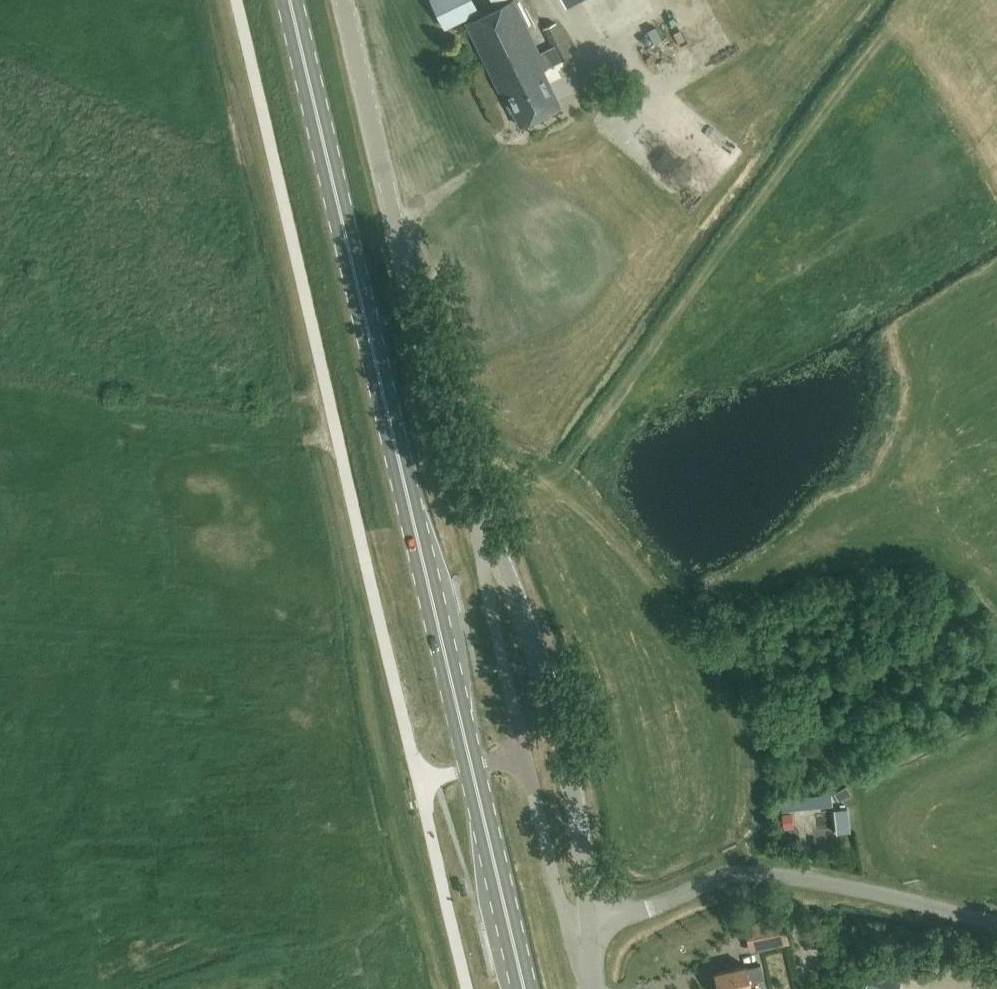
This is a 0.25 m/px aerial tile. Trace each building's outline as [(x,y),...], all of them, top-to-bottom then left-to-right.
[(445,25),(476,9),(471,0),(431,0),(445,25)] [(466,22),(499,90),(502,89),(520,125),(561,105),(543,69),(572,55),(556,21),(543,27),(552,46),(539,52),(514,0),(512,0),(466,22)] [(647,30),(655,44),(662,40),(655,26),(647,30)] [(792,749),(808,743),(803,731),(788,738),(792,749)] [(792,808),(834,805),(832,793),(791,797),(792,808)] [(839,833),(850,831),(846,807),(834,810),(839,833)] [(792,811),(782,813),(784,827),(794,826),(792,811)] [(758,923),(749,926),(753,943),(787,936),(782,911),(757,917),(758,923)] [(719,988),(752,988),(750,981),(764,978),(760,963),(746,967),(746,964),(715,971),(719,988)]
